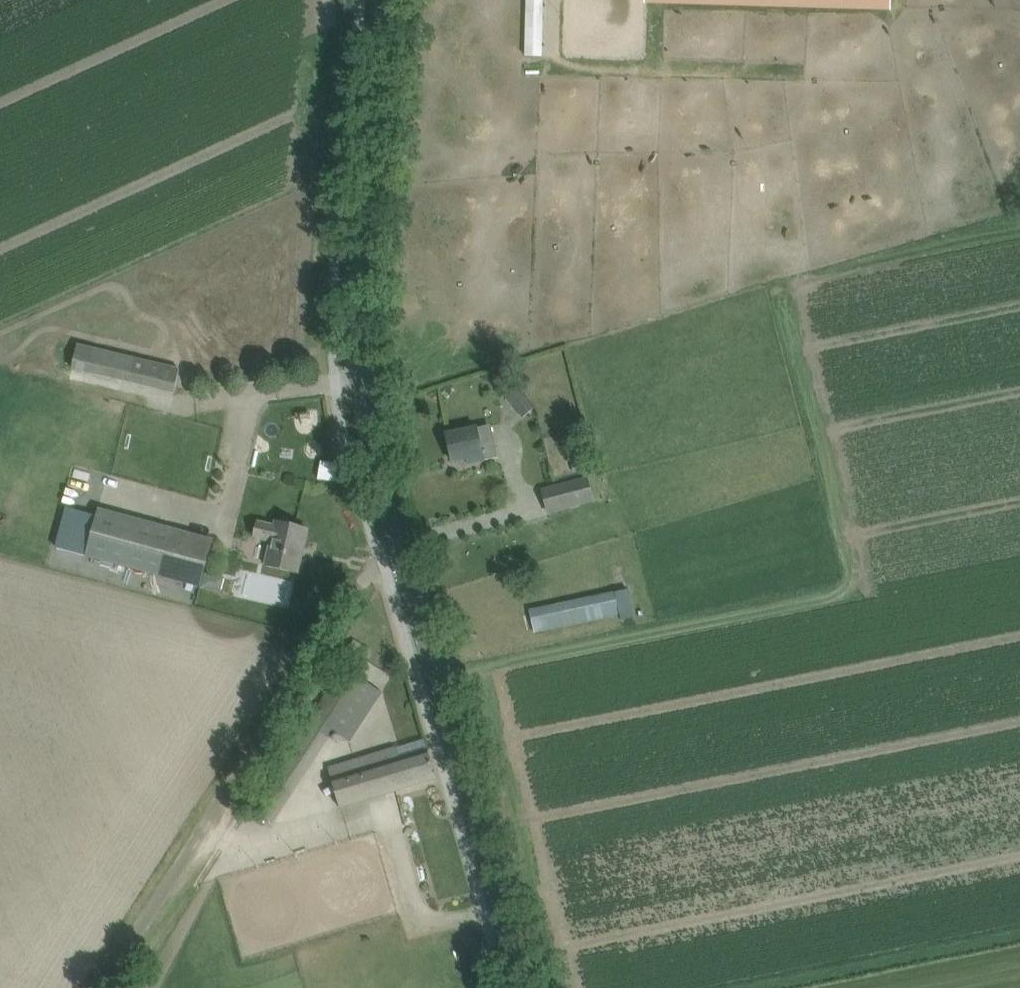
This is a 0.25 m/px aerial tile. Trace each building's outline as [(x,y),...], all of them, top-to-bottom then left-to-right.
[(526,56),(543,56),(544,0),(527,0),(526,56)] [(134,358),(129,381),(175,392),(181,369),(134,358)] [(506,394),(514,405),(526,395),(518,385),(506,394)] [(496,444),(491,425),(478,428),(448,434),(454,462),(468,459),(469,464),(485,461),(499,458),(496,444)] [(588,478),(543,490),(549,511),(594,500),(588,478)] [(215,539),(99,507),(86,556),(201,587),(215,539)] [(255,537),(272,541),(266,565),(299,573),(308,529),(276,522),(275,526),(259,522),(255,537)] [(225,578),(215,576),(206,573),(202,587),(222,592),(225,578)] [(615,593),(529,605),(532,629),(619,617),(615,593)] [(353,649),(367,658),(372,649),(359,641),(355,638),(349,647),(353,649)] [(345,668),(313,717),(336,731),(351,741),(372,709),(382,692),(345,668)] [(397,748),(378,754),(329,768),(341,808),(437,779),(428,750),(400,759),(397,748)]
